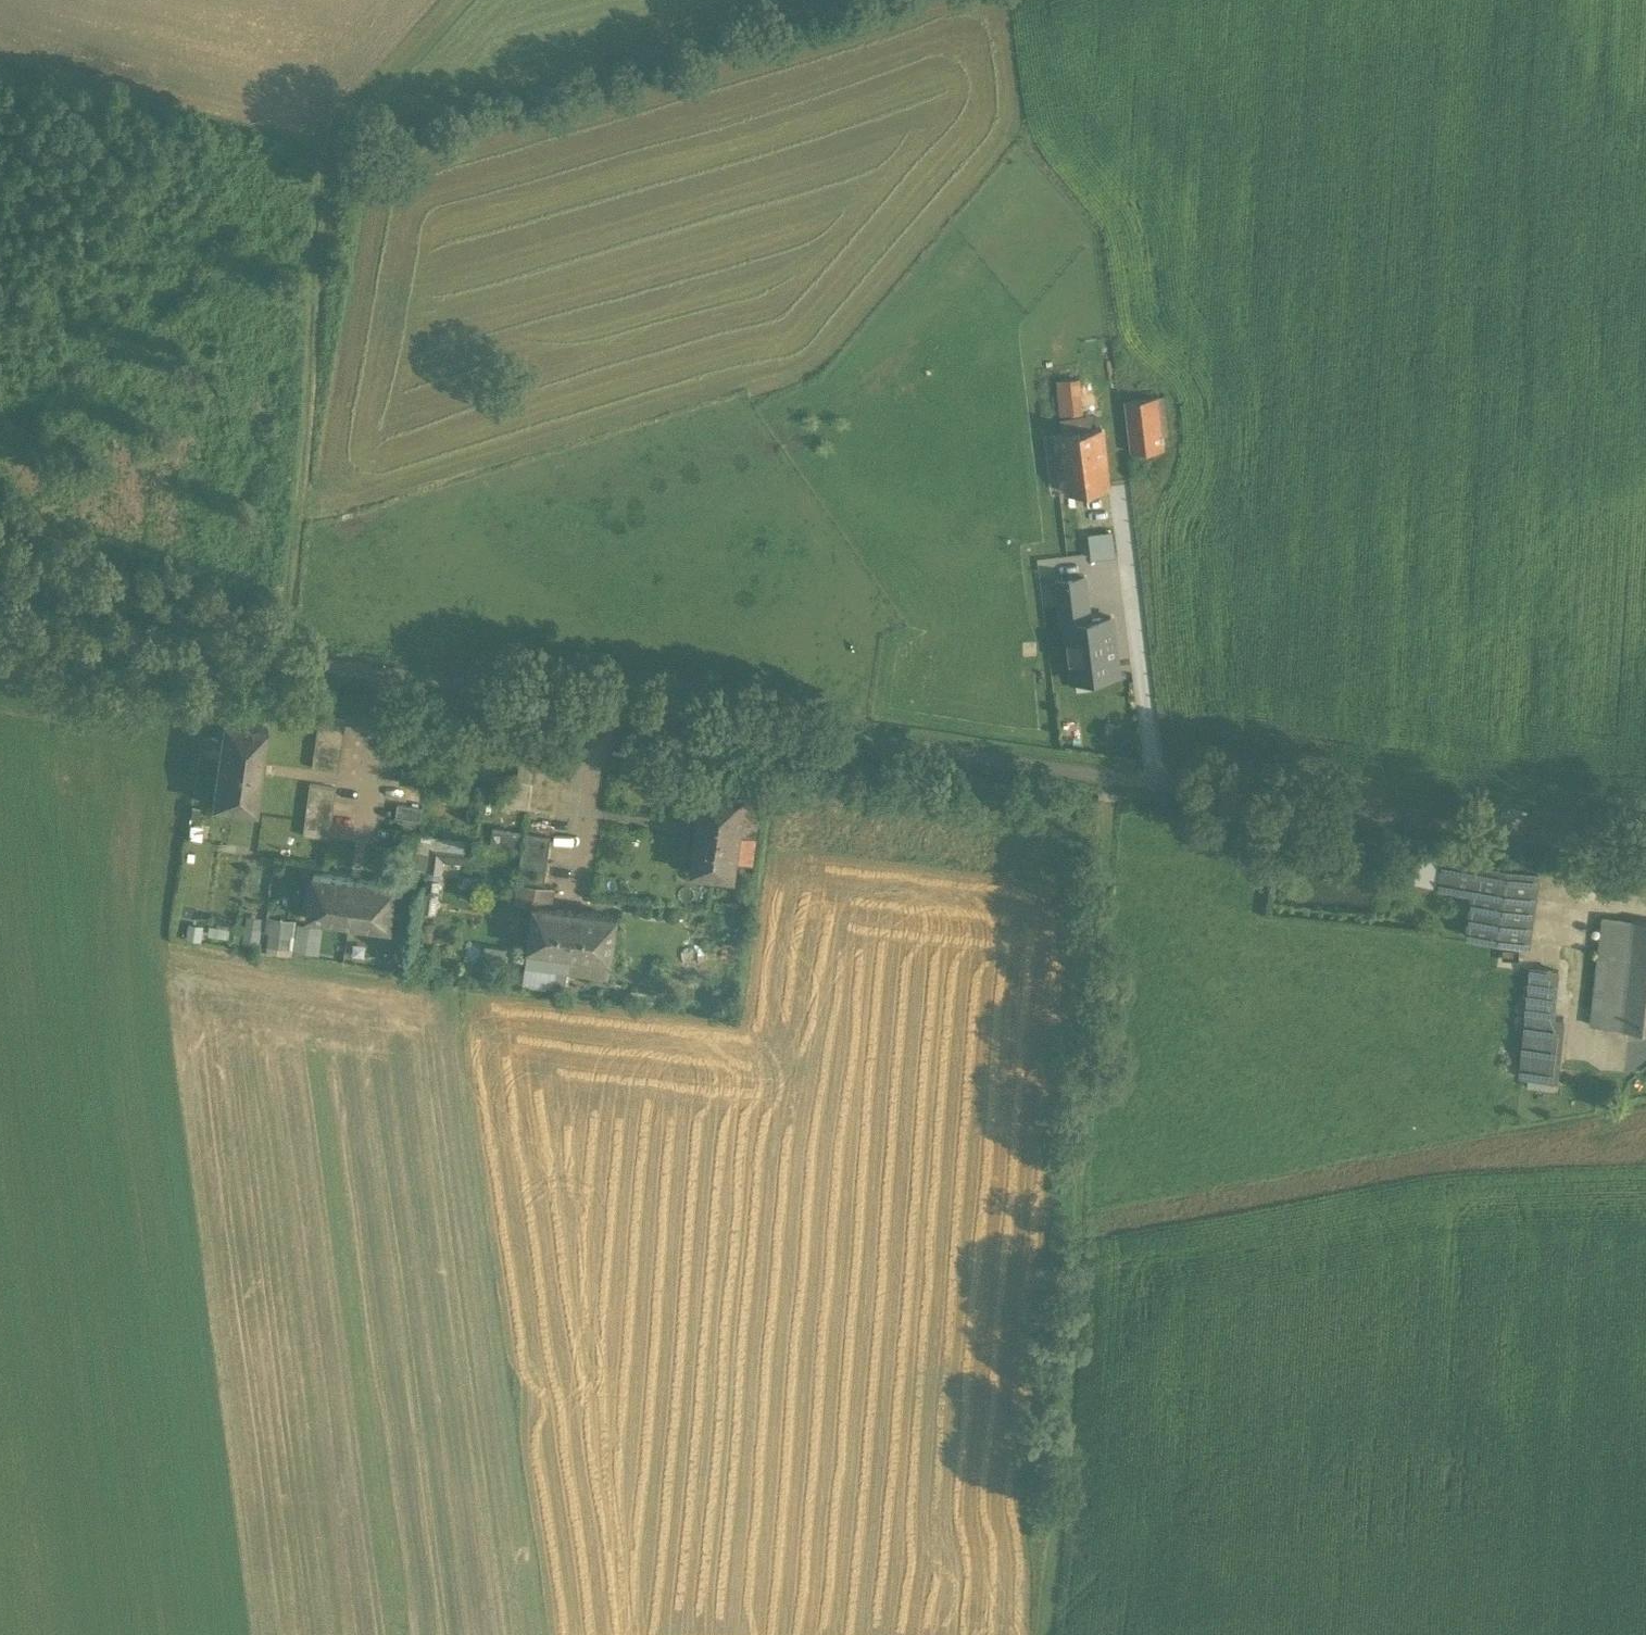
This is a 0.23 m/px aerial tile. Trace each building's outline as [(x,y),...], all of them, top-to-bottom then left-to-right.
[(1083,411),(1082,376),(1058,377),(1059,412),(1083,411)] [(1156,394),(1126,398),(1132,449),(1163,446),(1156,394)] [(1102,425),(1061,431),(1068,490),(1109,485),(1102,425)] [(1091,556),(1115,554),(1113,529),(1089,530),(1091,556)] [(1089,616),(1084,573),(1056,577),(1062,624),(1068,623),(1074,677),(1118,672),(1111,613),(1089,616)] [(342,717),(318,714),(316,726),(340,729),(342,717)] [(266,725),(225,718),(211,803),(252,809),(266,725)] [(340,729),(316,726),(315,739),(339,742),(340,729)] [(339,742),(315,739),(313,752),(337,755),(339,742)] [(384,778),(382,795),(405,798),(402,817),(426,821),(438,743),(413,739),(407,781),(384,778)] [(561,755),(535,750),(527,801),(553,805),(561,755)] [(337,755),(313,752),(311,765),(335,768),(337,755)] [(333,786),(308,783),(306,794),(331,797),(333,786)] [(749,790),(702,783),(690,866),(737,873),(749,790)] [(331,797),(306,794),(305,807),(330,810),(331,797)] [(330,810),(305,807),(303,820),(328,823),(330,810)] [(328,823),(303,820),(301,833),(326,836),(328,823)] [(549,829),(524,825),(520,850),(545,854),(549,829)] [(444,832),(442,848),(471,852),(473,837),(444,832)] [(545,854),(520,850),(517,874),(542,877),(545,854)] [(1442,857),(1423,854),(1423,861),(1420,881),(1438,883),(1442,857)] [(1538,869),(1442,855),(1442,857),(1438,883),(1438,884),(1471,889),(1465,932),(1528,941),(1538,869)] [(394,882),(313,871),(307,913),(388,924),(394,882)] [(617,910),(532,897),(523,957),(565,963),(568,945),(611,952),(617,910)] [(252,912),(250,941),(265,942),(267,913),(252,912)] [(1604,913),(1592,1022),(1645,1028),(1645,918),(1604,913)] [(273,917),(272,947),(327,948),(327,919),(273,917)] [(194,921),(192,936),(210,938),(211,923),(194,921)] [(1568,967),(1543,965),(1539,1013),(1563,1015),(1568,967)] [(1539,1013),(1527,1011),(1520,1074),(1557,1077),(1563,1015),(1539,1013)]
